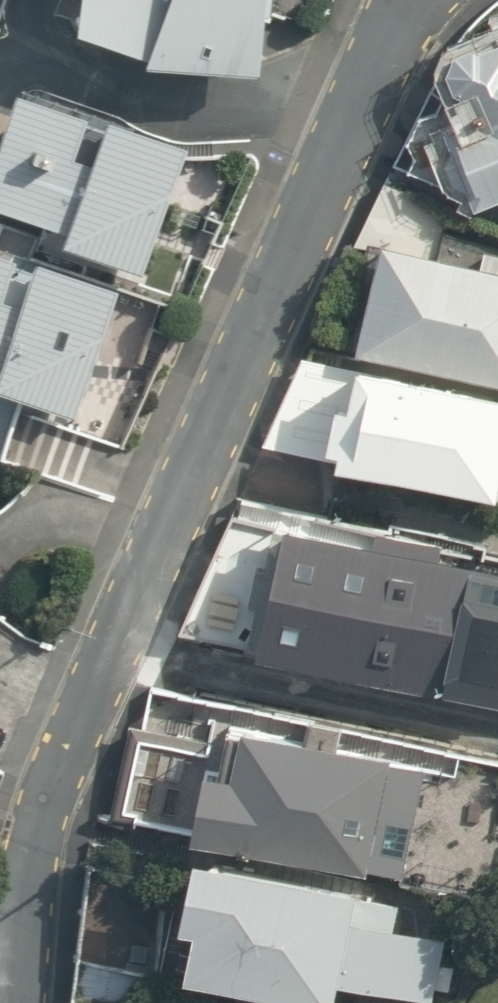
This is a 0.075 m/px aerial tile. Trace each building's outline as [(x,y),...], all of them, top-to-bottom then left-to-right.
[(66,38),(142,58),(141,68),(255,78),(264,0),(71,0),(66,38)] [(460,173),(473,211),(497,202),(497,43),(481,49),(476,47),(456,54),(448,74),(454,92),(461,95),(467,111),(430,87),(398,165),(454,187),(460,173)] [(3,96),(0,106),(0,215),(57,233),(52,248),(136,276),(177,149),(94,121),(92,125),(3,96)] [(432,257),(440,214),(386,183),(352,245),(380,250),(357,353),(497,385),(497,255),(484,252),(481,268),(432,257)] [(0,260),(0,396),(69,419),(111,289),(25,261),(23,267),(0,260)] [(330,449),(340,451),(336,467),(497,501),(497,499),(497,396),(359,366),(349,404),(344,403),(353,374),(303,357),(262,443),(328,454),(330,449)] [(497,706),(497,570),(428,556),(433,534),(394,526),(390,548),(285,526),(277,556),(257,552),(243,619),(266,624),(262,647),(260,658),(497,706)] [(163,674),(234,686),(241,647),(218,643),(181,637),(163,674)] [(191,836),(403,878),(425,765),(229,727),(220,773),(204,770),(191,836)] [(111,813),(186,830),(205,745),(130,729),(111,813)] [(78,955),(146,964),(159,862),(91,853),(78,955)] [(308,1002),(333,1002),(338,982),(432,1002),(436,987),(450,991),(455,967),(442,964),(447,938),(351,917),(357,892),(196,857),(180,927),(196,930),(185,976),(308,1002)] [(146,964),(78,955),(72,1002),(141,1002),(146,964)]
